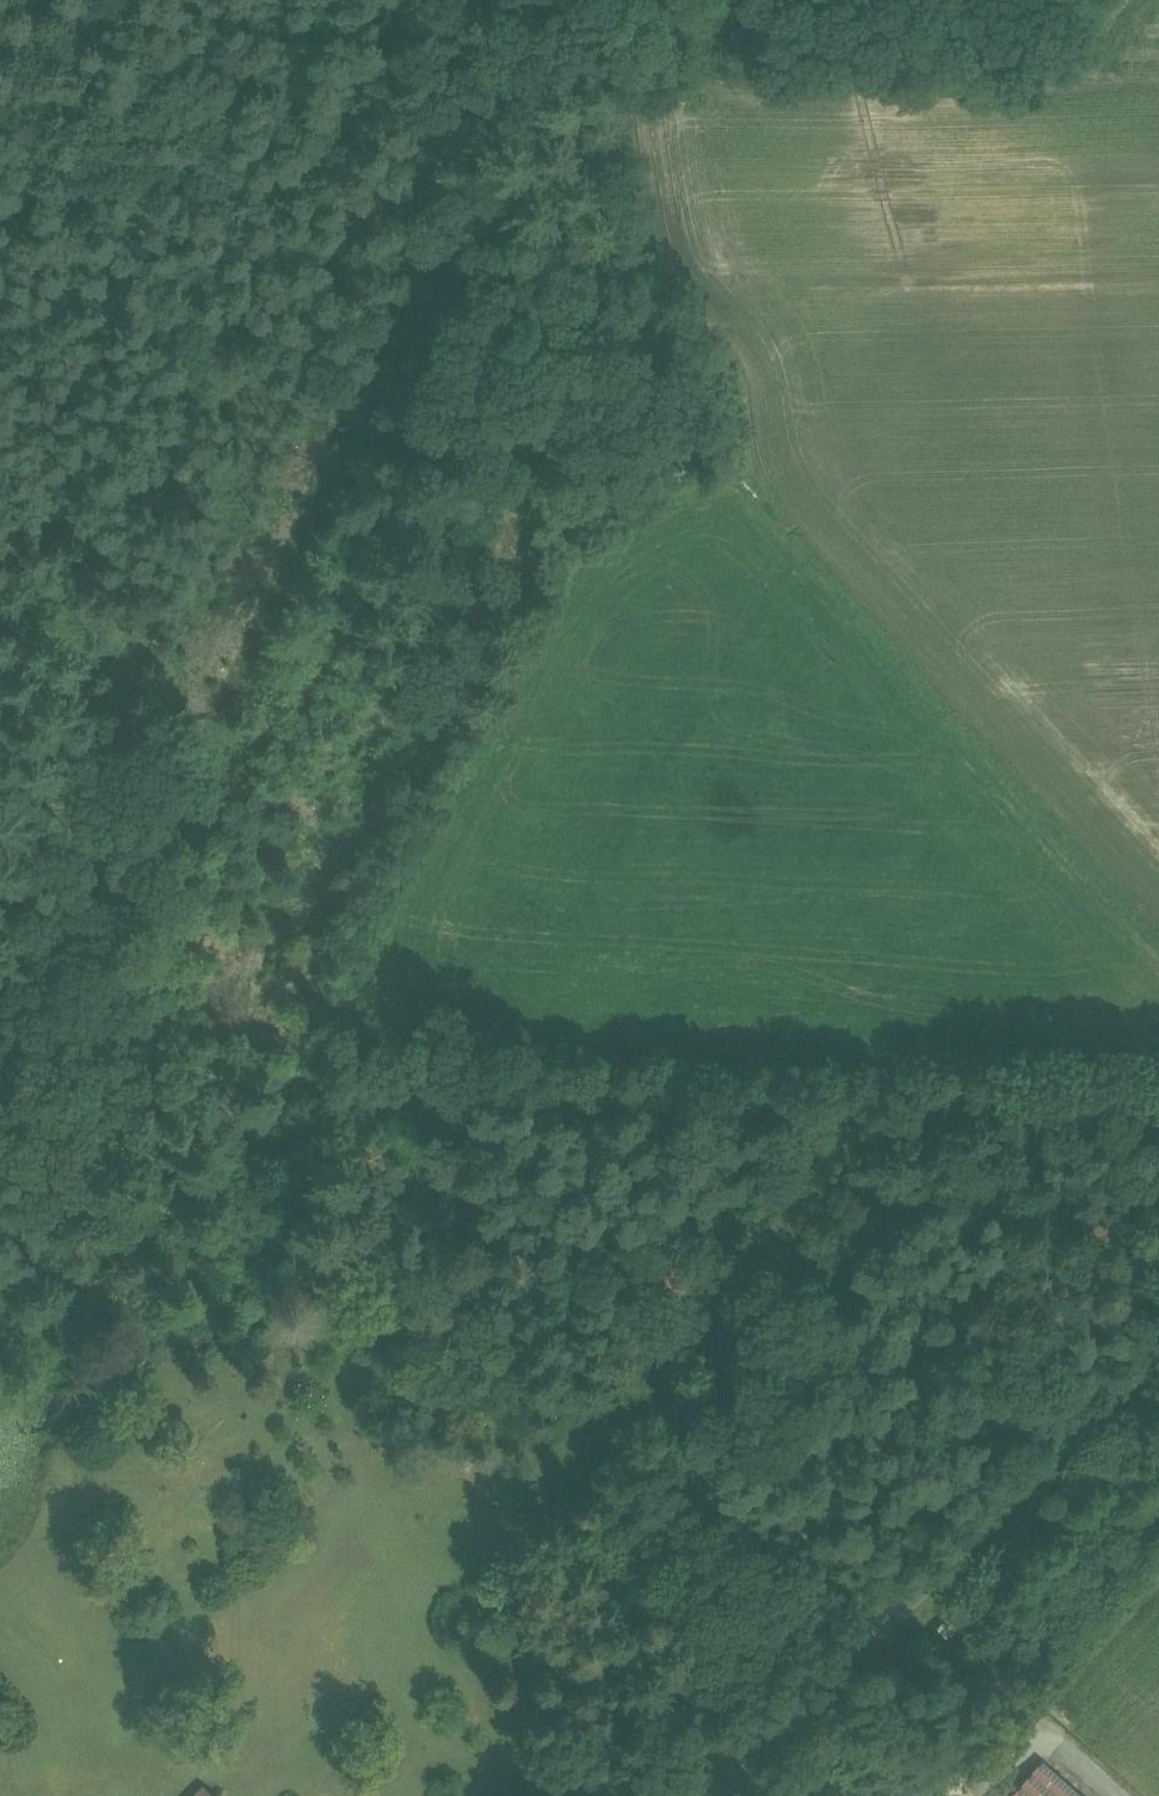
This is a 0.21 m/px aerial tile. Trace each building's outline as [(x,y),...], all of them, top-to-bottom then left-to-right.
[(1006,1795),(1082,1795),(1037,1758),(1006,1795)]
